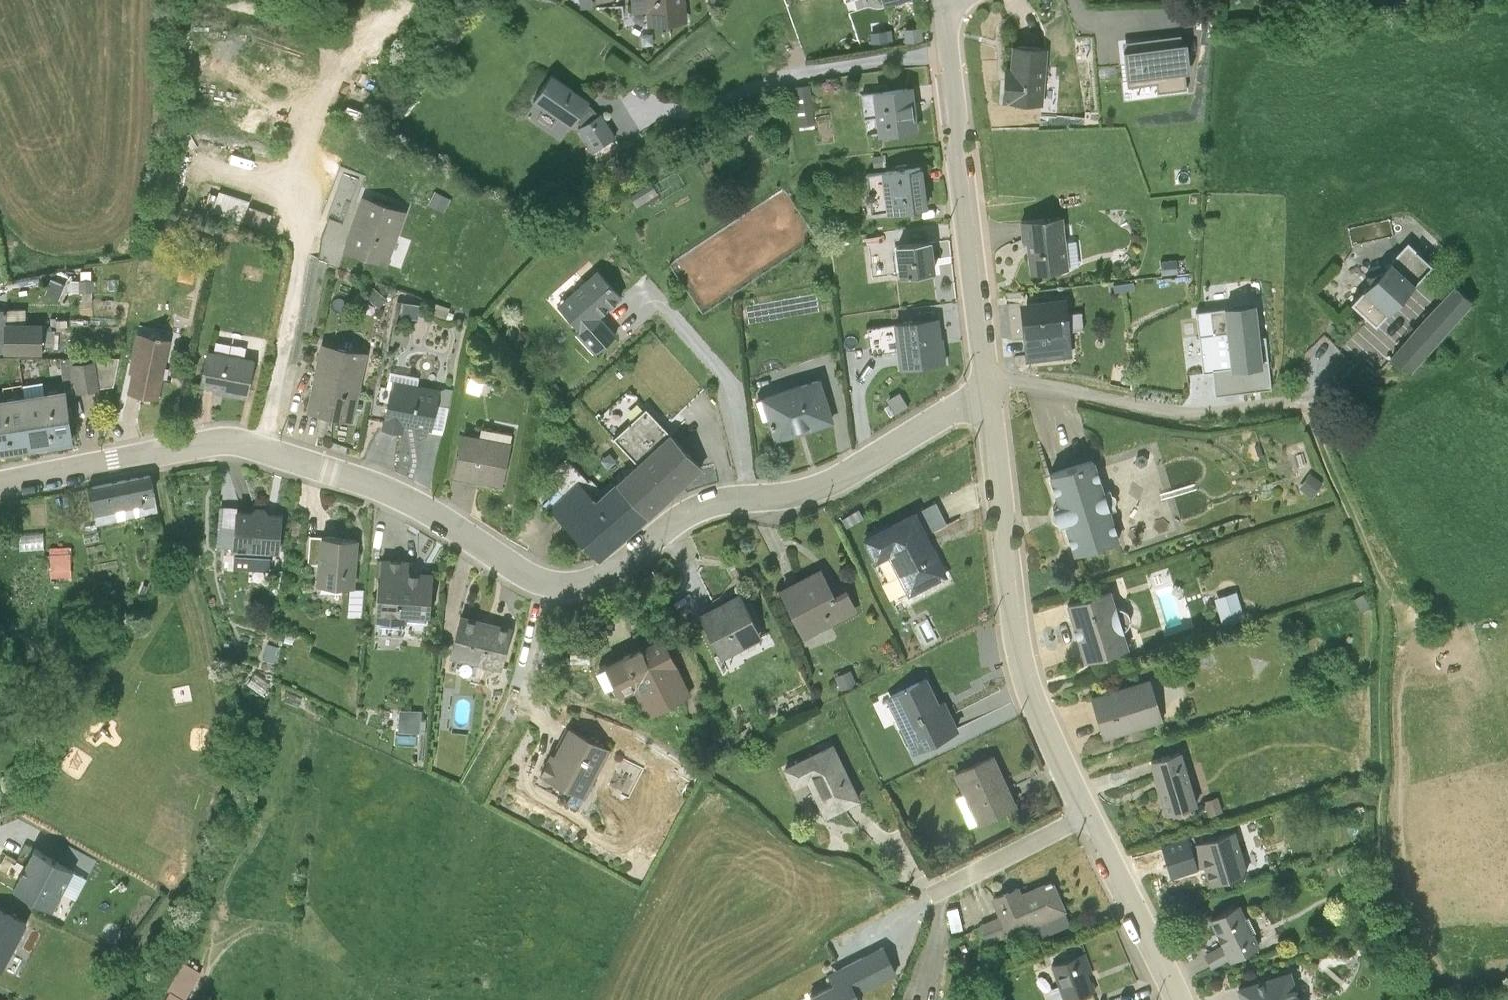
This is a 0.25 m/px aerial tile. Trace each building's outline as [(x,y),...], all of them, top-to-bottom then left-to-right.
[(631,14),(646,13),(646,26),(687,24),(685,0),(631,0),(631,14)] [(917,31),(902,33),(903,46),(919,45),(917,31)] [(1186,36),(1128,43),(1132,82),(1190,75),(1186,36)] [(1047,47),(1012,45),(1010,66),(1004,66),(1001,101),(1042,104),(1047,47)] [(589,103),(551,76),(532,102),(570,129),(589,103)] [(912,84),(872,89),(878,136),(918,131),(912,84)] [(810,88),(795,89),(800,127),(815,125),(810,88)] [(616,137),(602,116),(579,131),(593,151),(616,137)] [(922,164),(879,169),(885,213),(927,208),(922,164)] [(405,210),(365,194),(344,249),(384,265),(405,210)] [(1064,217),(1025,222),(1031,274),(1070,269),(1064,217)] [(932,240),(894,243),(898,276),(935,272),(932,240)] [(1427,264),(1403,243),(1347,305),(1370,326),(1427,264)] [(1179,258),(1160,259),(1161,276),(1179,275),(1179,258)] [(622,296),(597,268),(555,305),(596,351),(617,332),(602,314),(622,296)] [(1472,299),(1453,280),(1390,354),(1411,370),(1472,299)] [(1066,295),(1019,300),(1026,360),(1072,355),(1066,295)] [(0,306),(0,349),(43,350),(43,320),(9,320),(9,306),(0,306)] [(1199,337),(1228,333),(1232,366),(1213,368),(1216,394),(1269,388),(1266,362),(1262,362),(1255,307),(1226,310),(1196,314),(1199,337)] [(938,316),(894,322),(900,368),(944,362),(938,316)] [(48,321),(49,343),(58,343),(57,321),(48,321)] [(170,339),(135,332),(124,390),(159,397),(170,339)] [(330,414),(344,345),(321,340),(307,409),(330,414)] [(367,350),(344,345),(330,414),(353,419),(367,350)] [(255,359),(208,347),(199,383),(215,386),(214,390),(245,398),(255,359)] [(95,355),(71,360),(78,394),(103,389),(95,355)] [(820,375),(761,397),(776,439),(834,421),(820,375)] [(440,388),(392,378),(382,426),(403,431),(405,423),(431,429),(440,388)] [(66,386),(25,393),(33,446),(74,439),(66,386)] [(25,393),(0,397),(0,451),(33,446),(25,393)] [(617,480),(649,515),(702,467),(646,405),(614,435),(638,461),(617,480)] [(512,442),(462,432),(453,475),(504,484),(512,442)] [(1118,538),(1095,458),(1048,474),(1074,552),(1118,538)] [(1322,481),(1308,470),(1297,483),(1311,495),(1322,481)] [(149,476),(89,488),(96,524),(156,512),(149,476)] [(629,533),(597,498),(580,480),(551,506),(597,558),(629,533)] [(629,533),(649,515),(617,480),(597,498),(629,533)] [(281,514),(235,510),(232,553),(278,557),(281,514)] [(944,574),(915,512),(861,537),(872,562),(888,554),(907,594),(944,574)] [(26,546),(48,545),(48,532),(26,533),(26,546)] [(358,541),(319,538),(315,585),(355,587),(358,541)] [(70,581),(70,552),(50,552),(50,581),(70,581)] [(408,560),(380,558),(374,619),(406,621),(408,615),(430,616),(432,572),(408,570),(408,560)] [(820,568),(778,588),(802,636),(856,609),(845,587),(833,592),(820,568)] [(364,590),(350,589),(348,618),(361,619),(364,590)] [(1112,590),(1068,602),(1084,657),(1126,646),(1112,590)] [(762,634),(740,591),(698,611),(719,655),(762,634)] [(1243,613),(1238,591),(1221,594),(1226,617),(1243,613)] [(513,628),(461,613),(449,654),(502,668),(513,628)] [(663,632),(605,660),(620,693),(634,687),(647,713),(692,692),(663,632)] [(938,700),(926,675),(885,693),(911,749),(958,728),(945,697),(938,700)] [(1162,718),(1150,677),(1091,695),(1103,736),(1162,718)] [(403,709),(402,731),(425,732),(426,710),(403,709)] [(610,749),(568,725),(553,752),(551,750),(540,769),(584,795),(610,749)] [(833,740),(782,763),(792,785),(808,778),(824,814),(859,797),(833,740)] [(1180,752),(1150,761),(1166,812),(1196,803),(1180,752)] [(1014,805),(991,755),(953,772),(976,823),(1014,805)] [(1235,830),(1194,842),(1200,866),(1205,865),(1210,883),(1247,873),(1235,830)] [(75,872),(34,850),(11,889),(51,911),(75,872)] [(1065,910),(1052,878),(1021,891),(1018,885),(991,896),(998,915),(1007,935),(1065,910)] [(1238,905),(1209,919),(1230,962),(1259,948),(1238,905)] [(6,963),(28,920),(0,906),(0,907),(0,930),(0,960),(6,963)] [(1007,935),(998,915),(980,922),(989,943),(1007,935)] [(826,974),(831,986),(807,997),(808,999),(860,999),(857,992),(894,975),(881,948),(826,974)] [(1087,952),(1050,965),(1062,999),(1068,999),(1093,992),(1088,975),(1093,973),(1087,952)] [(166,999),(190,999),(208,968),(189,957),(166,999)] [(1237,986),(1241,999),(1300,999),(1291,970),(1237,986)]
